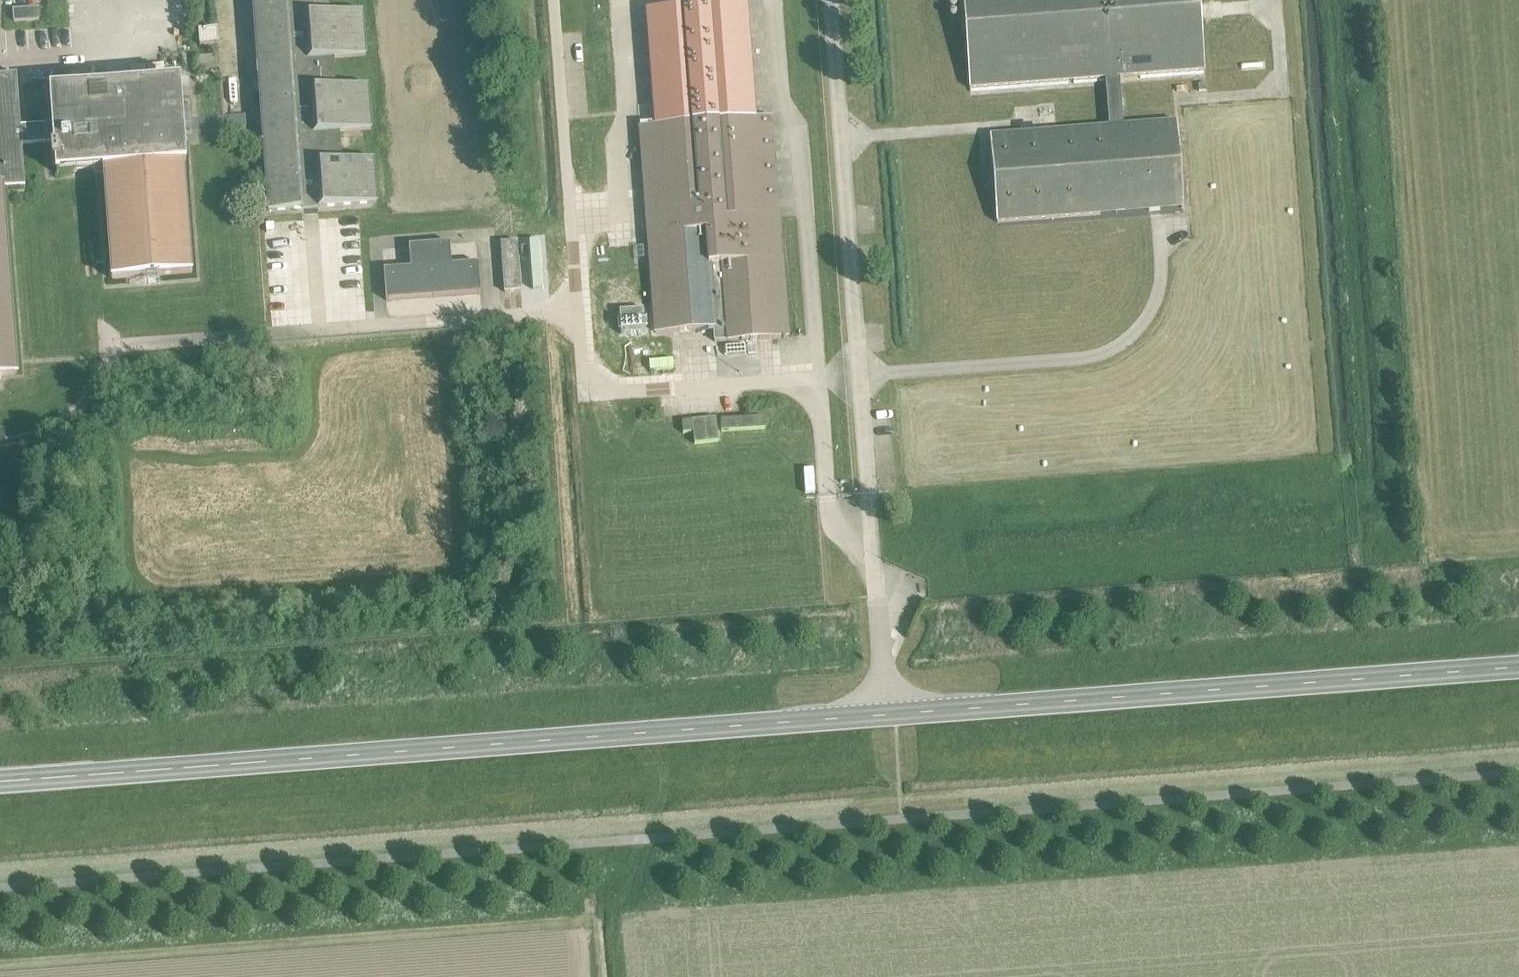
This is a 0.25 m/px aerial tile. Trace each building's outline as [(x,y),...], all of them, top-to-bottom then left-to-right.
[(16,374),(2,185),(22,184),(19,143),(54,141),(54,151),(51,152),(52,164),(55,164),(56,173),(103,169),(111,279),(191,273),(183,163),(184,163),(182,130),(262,124),(268,210),(376,202),(372,160),(341,163),(338,131),(370,128),(367,86),(335,89),(333,57),(365,55),(361,13),(330,15),(328,0),(252,0),(261,111),(181,117),(178,83),(50,93),(52,125),(18,127),(14,77),(0,78),(0,375),(16,374)] [(970,92),(1105,81),(1109,127),(989,136),(996,223),(1182,209),(1175,122),(1123,126),(1119,80),(1204,73),(1198,0),(962,0),(970,92)] [(655,127),(639,128),(655,332),(713,328),(714,342),(728,341),(787,336),(770,118),(755,119),(746,3),(646,11),(655,127)] [(12,11),(13,22),(38,20),(37,8),(12,11)] [(198,31),(199,45),(217,44),(216,30),(198,31)] [(387,270),(390,301),(484,294),(482,263),(455,265),(453,243),(413,246),(414,268),(387,270)]
